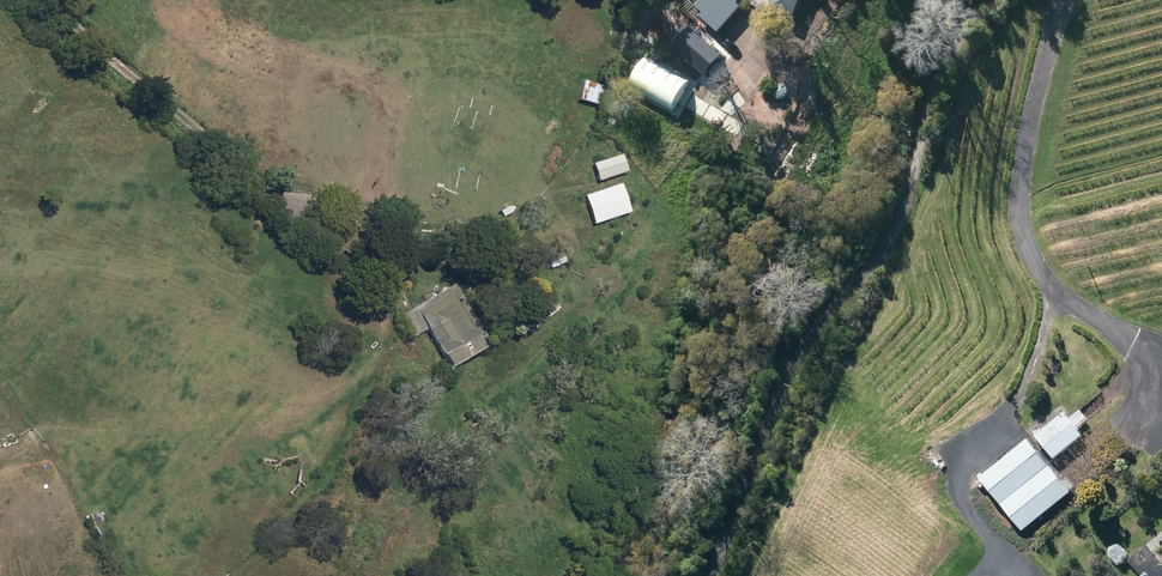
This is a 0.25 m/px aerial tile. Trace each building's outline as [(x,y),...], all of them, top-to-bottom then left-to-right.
[(720,0),(688,0),(701,12),(699,14),(717,31),(734,14),(720,0)] [(762,12),(767,2),(764,0),(749,0),(746,4),(762,12)] [(771,3),(794,14),(797,0),(772,0),(771,3)] [(627,83),(672,111),(689,84),(644,55),(627,83)] [(576,100),(596,106),(598,101),(603,102),(606,93),(601,92),(602,87),(582,81),(576,100)] [(608,119),(611,129),(618,121),(608,119)] [(591,165),(596,182),(625,173),(619,155),(591,165)] [(582,196),(592,225),(628,213),(618,184),(582,196)] [(543,252),(549,270),(566,263),(559,246),(543,252)] [(425,330),(446,367),(484,346),(450,286),(399,315),(412,338),(425,330)] [(1034,437),(1053,460),(1081,436),(1076,430),(1088,420),(1083,415),(1079,410),(1068,419),(1063,413),(1034,437)] [(985,485),(1022,531),(1070,493),(1027,440),(979,478),(980,480),(975,484),(980,489),(985,485)] [(87,518),(92,527),(98,524),(93,515),(87,518)] [(93,530),(97,537),(103,537),(98,527),(93,530)]
